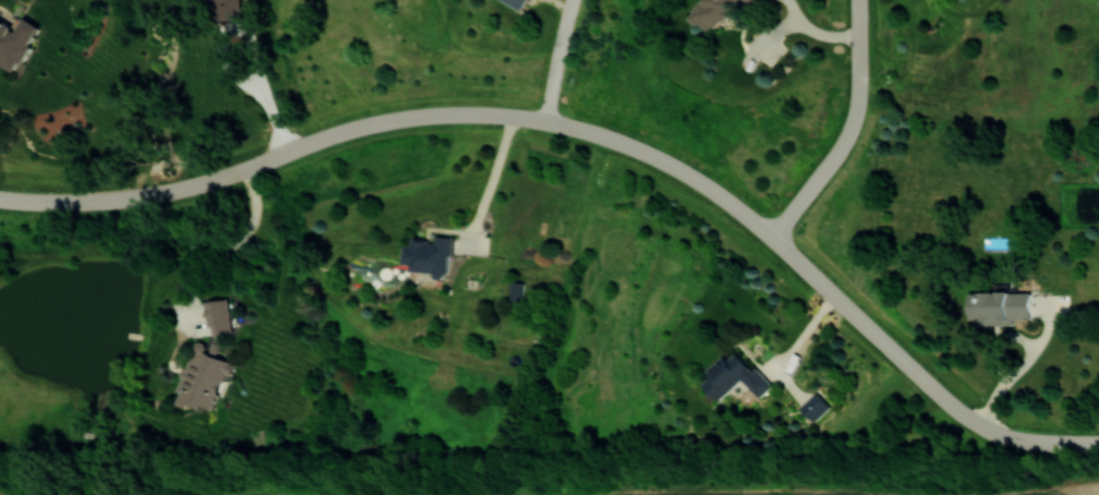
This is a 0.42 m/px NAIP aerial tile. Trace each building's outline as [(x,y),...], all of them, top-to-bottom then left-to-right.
[(209,22),(243,17),(241,0),(207,0),(209,22)] [(521,12),(528,0),(500,0),(521,12)] [(764,0),(696,0),(683,14),(706,37),(741,1),(756,15),(768,3),(764,0)] [(449,272),(451,235),(434,234),(433,240),(402,238),(400,269),(449,272)] [(510,299),(520,300),(521,282),(510,282),(510,299)] [(1028,291),(966,291),(966,319),(1028,319),(1028,291)] [(230,299),(207,299),(207,333),(230,333),(230,299)] [(233,363),(204,351),(207,344),(197,340),(173,399),(212,414),(233,363)] [(716,400),(742,378),(757,397),(771,385),(754,365),(749,369),(735,352),(725,360),(723,357),(698,379),(716,400)] [(828,406),(814,391),(798,406),(812,421),(828,406)]
